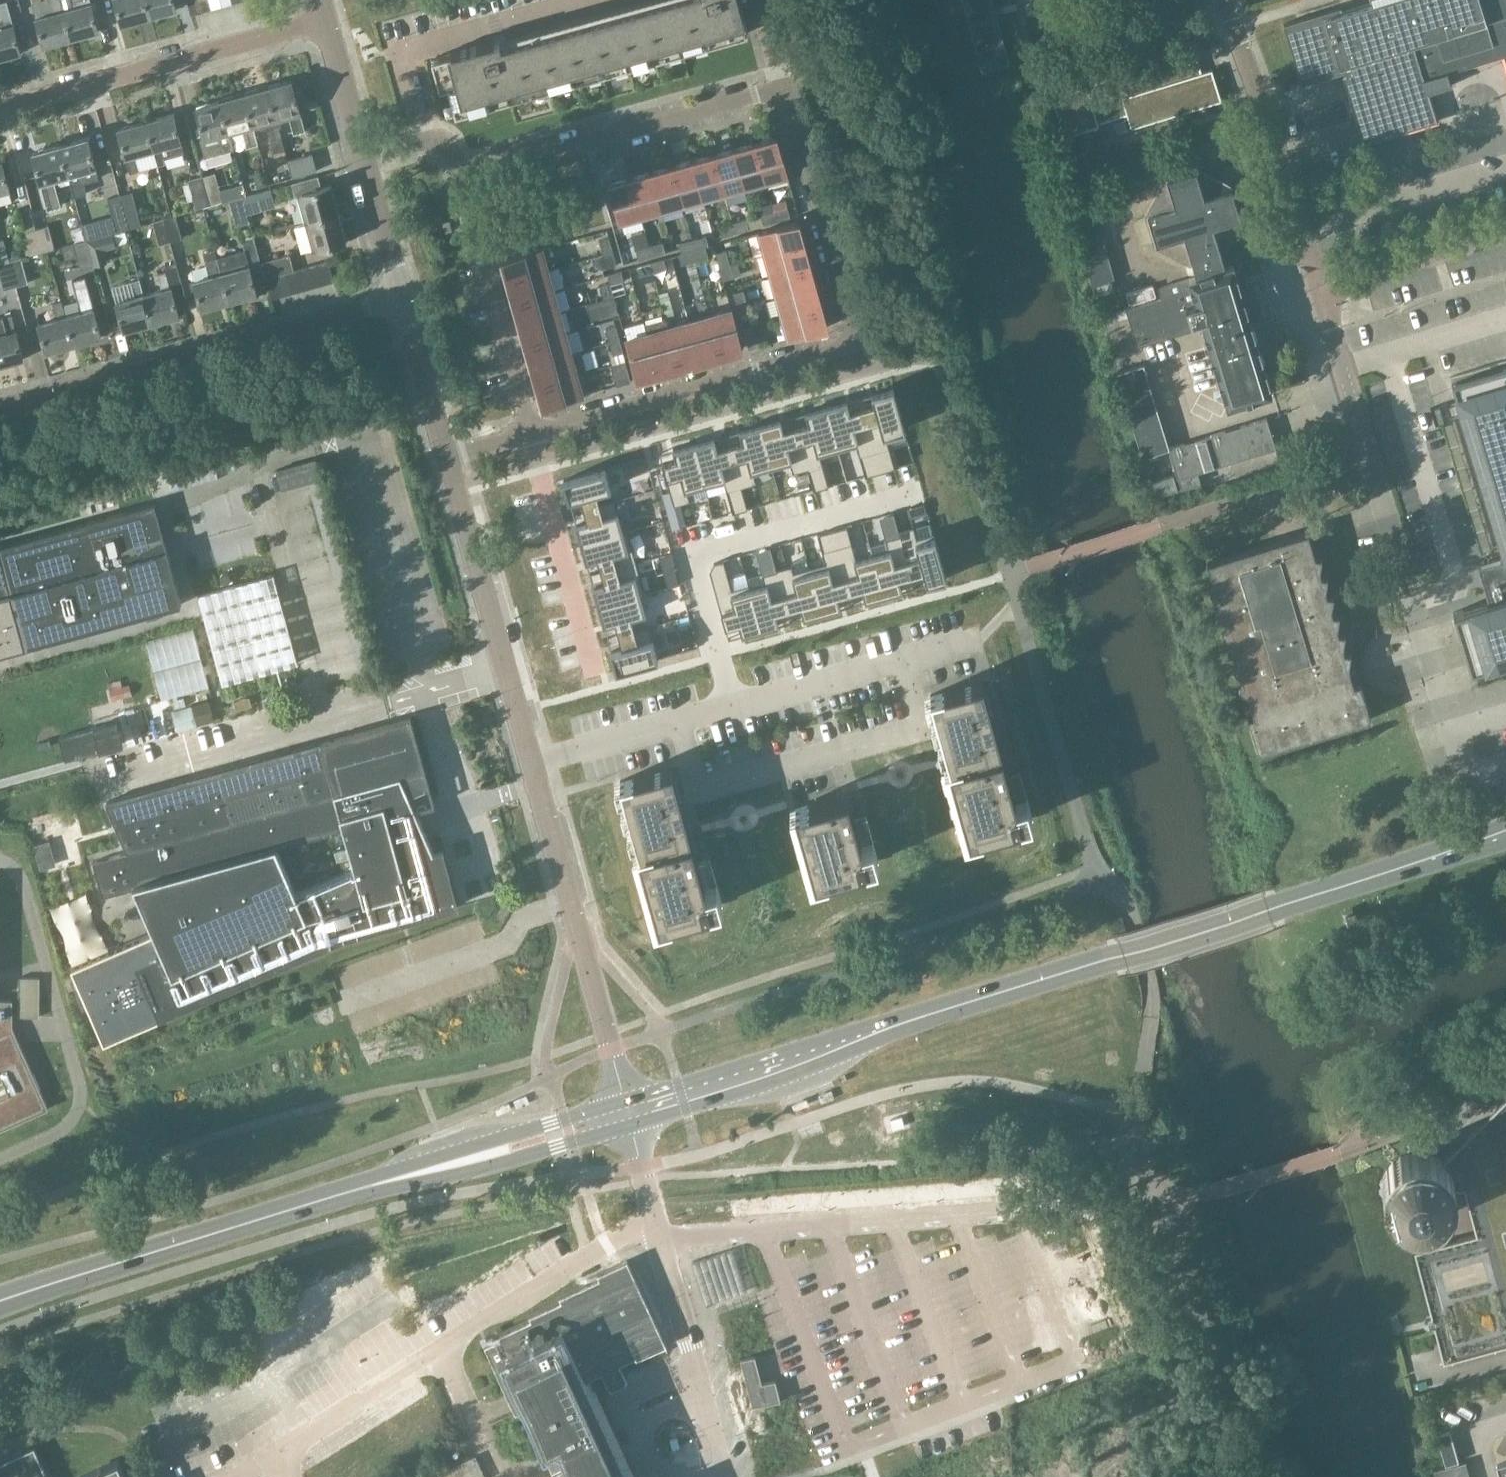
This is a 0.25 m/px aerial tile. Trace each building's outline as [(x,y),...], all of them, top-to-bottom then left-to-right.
[(0,1),(0,58),(20,52),(14,31),(15,31),(8,8),(6,0),(3,0),(0,1)] [(63,9),(61,0),(39,0),(31,2),(43,45),(71,38),(63,9)] [(90,0),(80,0),(81,4),(63,9),(71,38),(97,31),(92,11),(93,10),(90,0)] [(144,0),(114,0),(121,24),(149,16),(144,0)] [(149,16),(176,9),(174,0),(144,0),(149,16)] [(200,11),(197,0),(186,0),(190,14),(200,11)] [(211,8),(208,0),(197,0),(200,11),(211,8)] [(221,6),(219,0),(208,0),(211,8),(221,6)] [(431,58),(436,75),(444,72),(452,100),(460,98),(463,111),(748,32),(739,0),(664,0),(506,43),(505,38),(494,41),(431,58)] [(1427,91),(1439,87),(1450,84),(1447,73),(1505,55),(1505,0),(1369,0),(1370,2),(1341,11),(1340,6),(1283,24),(1301,84),(1345,70),(1346,74),(1342,75),(1363,142),(1386,135),(1402,130),(1436,120),(1427,91)] [(1198,63),(1195,54),(1194,51),(1051,94),(1063,134),(1097,124),(1098,124),(1096,119),(1125,110),(1130,126),(1220,99),(1211,68),(1196,73),(1193,64),(1198,63)] [(267,87),(277,118),(289,115),(294,132),(305,129),(291,80),(267,87)] [(285,148),(277,118),(267,87),(244,94),(255,131),(267,128),(273,151),(285,148)] [(258,142),(255,131),(244,94),(220,100),(229,131),(229,132),(242,128),(246,145),(258,142)] [(234,148),(229,132),(229,131),(220,100),(195,107),(204,137),(200,138),(205,156),(234,148)] [(181,141),(180,141),(172,113),(145,121),(152,149),(157,164),(166,162),(165,158),(184,153),(181,141)] [(134,154),(152,149),(145,121),(118,128),(123,148),(129,172),(139,169),(134,154)] [(86,137),(59,144),(67,173),(71,188),(73,196),(85,193),(82,181),(98,177),(95,166),(94,166),(94,165),(87,138),(89,137),(89,136),(86,137)] [(754,142),(765,181),(787,175),(776,136),(754,142)] [(744,186),(765,181),(754,142),(733,148),(744,186)] [(54,177),(67,173),(59,144),(32,152),(38,172),(37,172),(44,196),(48,209),(62,205),(54,177)] [(723,192),(744,186),(733,148),(713,153),(723,192)] [(316,171),(311,153),(287,160),(292,177),(316,171)] [(703,198),(723,192),(713,153),(692,159),(703,198)] [(1,162),(1,161),(0,161),(0,192),(9,189),(5,174),(12,172),(8,159),(1,162)] [(682,204),(703,198),(692,159),(671,165),(682,204)] [(661,209),(682,204),(671,165),(650,171),(661,209)] [(640,215),(661,209),(650,171),(629,177),(640,215)] [(1160,295),(1125,306),(1136,344),(1190,328),(1203,325),(1227,406),(1272,392),(1249,319),(1257,317),(1253,303),(1248,286),(1240,289),(1232,264),(1224,266),(1220,253),(1239,218),(1231,190),(1195,171),(1167,179),(1147,215),(1156,243),(1192,261),(1196,274),(1157,286),(1160,295)] [(202,176),(210,204),(222,201),(214,172),(202,176)] [(170,173),(160,175),(164,192),(174,190),(170,173)] [(195,209),(210,204),(202,176),(187,180),(195,209)] [(619,221),(640,215),(629,177),(608,182),(619,221)] [(305,222),(337,213),(330,185),(297,193),(305,222)] [(241,196),(246,211),(274,203),(270,188),(241,196)] [(140,224),(138,217),(131,191),(119,194),(128,227),(140,224)] [(116,231),(128,227),(119,194),(107,198),(112,215),(116,231)] [(249,221),(246,211),(241,196),(229,199),(236,225),(249,221)] [(773,211),(776,221),(790,217),(787,207),(773,211)] [(25,231),(36,228),(30,208),(19,211),(25,231)] [(763,224),(776,221),(773,211),(760,214),(763,224)] [(337,213),(305,222),(312,250),(345,241),(337,213)] [(164,218),(170,241),(182,238),(175,215),(164,218)] [(1075,222),(1083,248),(1092,284),(1114,278),(1097,216),(1075,222)] [(170,241),(164,218),(152,221),(158,244),(170,241)] [(735,232),(748,228),(745,218),(732,222),(735,232)] [(444,233),(452,231),(449,220),(441,222),(444,233)] [(764,253),(803,243),(797,221),(758,232),(764,253)] [(721,236),(735,232),(732,222),(718,226),(721,236)] [(36,228),(42,251),(54,248),(48,225),(36,228)] [(31,254),(42,251),(36,228),(25,231),(31,254)] [(708,246),(706,240),(705,236),(692,239),(695,250),(705,247),(708,246)] [(754,257),(762,255),(757,236),(749,238),(754,257)] [(602,254),(612,251),(609,238),(598,240),(602,254)] [(65,258),(77,255),(81,268),(93,265),(86,239),(73,243),(61,246),(65,258)] [(691,251),(695,250),(692,239),(678,243),(681,253),(681,254),(691,251)] [(651,255),(665,252),(662,242),(649,245),(651,255)] [(770,274),(809,263),(803,243),(764,253),(770,274)] [(638,259),(651,255),(649,245),(635,249),(638,259)] [(691,251),(694,260),(708,257),(705,247),(695,250),(691,251)] [(547,269),(541,248),(502,259),(508,280),(547,269)] [(217,258),(228,301),(256,293),(250,273),(251,273),(244,249),(235,252),(235,253),(217,258)] [(719,266),(729,263),(725,250),(715,253),(719,266)] [(606,267),(615,265),(616,264),(612,251),(602,254),(606,267)] [(681,264),(694,260),(691,251),(681,254),(681,253),(678,254),(681,264)] [(264,277),(275,274),(285,271),(293,269),(289,254),(260,262),(264,277)] [(8,261),(15,286),(27,283),(20,257),(8,261)] [(217,258),(216,257),(208,259),(212,274),(193,279),(198,296),(194,297),(197,310),(228,301),(217,258)] [(650,262),(653,272),(666,268),(663,258),(650,262)] [(316,263),(322,284),(333,281),(327,260),(316,263)] [(15,286),(8,261),(0,263),(0,278),(3,289),(15,286)] [(639,276),(653,272),(650,262),(636,266),(639,276)] [(312,287),(322,284),(316,263),(306,266),(312,287)] [(722,280),(728,278),(733,277),(729,263),(719,266),(722,280)] [(776,295),(815,284),(809,263),(770,274),(776,295)] [(301,290),(312,287),(306,266),(295,268),(301,290)] [(291,293),(301,290),(295,268),(293,269),(285,271),(291,293)] [(514,301),(552,290),(547,269),(508,280),(514,301)] [(607,274),(609,282),(610,284),(623,280),(620,270),(607,274)] [(143,293),(151,322),(178,315),(172,295),(173,295),(166,271),(157,273),(161,288),(143,293)] [(281,296),(291,293),(285,271),(275,274),(281,296)] [(270,299),(281,296),(275,274),(264,277),(270,299)] [(65,315),(73,344),(100,337),(95,316),(84,277),(71,280),(80,311),(65,315)] [(151,322),(143,293),(139,278),(130,281),(134,296),(115,301),(123,330),(151,322)] [(613,295),(610,284),(609,282),(599,285),(603,298),(613,295)] [(782,316),(820,305),(815,284),(776,295),(782,316)] [(520,322),(558,311),(552,290),(514,301),(520,322)] [(736,306),(746,303),(742,290),(732,293),(736,306)] [(607,312),(617,309),(613,295),(603,298),(607,312)] [(73,344),(65,315),(61,300),(52,302),(57,318),(38,323),(46,352),(73,344)] [(736,306),(740,320),(750,317),(746,303),(736,306)] [(782,316),(788,337),(826,327),(820,305),(782,316)] [(709,315),(720,354),(742,348),(731,309),(709,315)] [(525,342),(564,332),(558,311),(520,322),(525,342)] [(23,359),(11,314),(0,317),(0,365),(23,359)] [(699,360),(720,354),(709,315),(688,321),(699,360)] [(647,333),(658,371),(678,365),(668,327),(665,317),(643,323),(646,333),(647,333)] [(678,365),(699,360),(688,321),(668,327),(678,365)] [(609,342),(619,339),(615,325),(605,328),(609,342)] [(531,363),(570,353),(564,332),(525,342),(531,363)] [(748,349),(758,346),(754,332),(744,335),(748,349)] [(636,377),(658,371),(647,333),(646,333),(625,339),(636,377)] [(613,355),(623,352),(619,339),(609,342),(613,355)] [(537,384),(576,373),(570,353),(531,363),(537,384)] [(624,360),(610,364),(616,385),(630,381),(624,360)] [(1170,444),(1144,360),(1115,369),(1141,453),(1170,444)] [(1451,383),(1504,556),(1477,565),(1488,601),(1452,612),(1470,669),(1505,658),(1505,367),(1451,383)] [(543,406),(582,395),(576,373),(537,384),(543,406)] [(874,404),(862,408),(880,472),(894,467),(885,434),(904,429),(893,387),(871,393),(874,404)] [(846,400),(826,406),(837,447),(836,447),(837,450),(856,444),(865,476),(880,472),(862,408),(849,411),(846,400)] [(808,423),(795,426),(807,468),(813,490),(828,486),(818,452),(836,447),(837,447),(826,406),(805,412),(808,423)] [(1266,417),(1168,446),(1181,487),(1199,482),(1196,471),(1219,464),(1275,447),(1266,417)] [(780,419),(759,424),(771,465),(789,460),(792,472),(807,468),(795,426),(783,430),(780,419)] [(742,441),(729,444),(741,486),(755,482),(752,471),(771,465),(759,424),(739,430),(742,441)] [(713,437),(693,443),(704,484),(723,479),(732,512),(747,508),(741,486),(729,444),(716,448),(713,437)] [(675,459),(662,463),(673,505),(689,501),(686,489),(704,484),(693,443),(672,448),(675,459)] [(315,458),(276,469),(282,489),(321,478),(315,458)] [(604,467),(563,479),(569,498),(580,495),(583,508),(599,504),(599,503),(596,491),(610,487),(604,467)] [(1179,488),(1175,473),(1150,480),(1154,495),(1179,488)] [(587,521),(576,524),(581,543),(622,531),(622,530),(613,499),(599,503),(599,504),(583,508),(587,521)] [(24,647),(122,620),(181,604),(154,504),(89,521),(0,546),(0,654),(24,647)] [(846,525),(832,530),(849,593),(862,590),(865,601),(883,596),(872,554),(856,559),(846,525)] [(913,526),(897,530),(898,535),(899,534),(911,576),(924,573),(927,583),(946,578),(933,532),(916,537),(913,526)] [(622,531),(581,543),(586,561),(597,558),(601,571),(635,561),(626,529),(622,530),(622,531)] [(825,563),(809,567),(821,613),(840,608),(837,597),(849,593),(832,530),(817,534),(825,563)] [(1370,717),(1360,683),(1359,681),(1353,683),(1351,676),(1307,530),(1207,561),(1253,713),(1247,715),(1258,751),(1370,717)] [(888,550),(872,554),(883,596),(901,591),(898,580),(911,576),(899,534),(898,535),(885,538),(888,550)] [(713,562),(709,570),(725,628),(738,624),(741,635),(760,630),(748,589),(749,589),(748,584),(731,589),(723,560),(713,562)] [(604,584),(593,587),(598,606),(639,594),(640,595),(644,594),(635,561),(601,571),(604,584)] [(791,565),(775,569),(775,570),(776,570),(787,610),(800,607),(803,618),(821,613),(809,567),(793,571),(791,565)] [(749,589),(748,589),(760,630),(778,625),(775,614),(787,610),(776,570),(775,570),(762,574),(764,584),(749,589)] [(197,593),(222,682),(297,661),(273,572),(197,593)] [(639,594),(598,606),(604,625),(615,622),(618,634),(634,630),(634,629),(631,617),(645,613),(640,595),(639,594)] [(622,647),(611,650),(616,670),(657,658),(648,625),(634,629),(634,630),(618,634),(622,647)] [(975,681),(930,694),(969,835),(1032,818),(1027,799),(1020,800),(1016,786),(1004,789),(975,681)] [(209,700),(171,710),(177,730),(214,719),(209,700)] [(126,852),(91,861),(101,896),(132,888),(151,930),(70,965),(103,1041),(185,1005),(344,935),(457,904),(449,875),(442,849),(434,852),(416,811),(434,803),(410,717),(321,741),(320,740),(104,800),(126,852)] [(123,744),(117,720),(58,737),(65,760),(123,744)] [(664,767),(619,780),(659,921),(721,904),(716,885),(710,886),(706,872),(694,875),(664,767)] [(839,794),(795,806),(815,878),(877,860),(872,841),(866,843),(862,829),(850,832),(839,794)] [(48,1108),(12,1027),(12,999),(0,999),(0,1129),(48,1108)] [(1443,1160),(1442,1159),(1440,1158),(1440,1157),(1439,1156),(1437,1155),(1434,1154),(1433,1153),(1431,1152),(1428,1151),(1427,1151),(1425,1151),(1423,1150),(1421,1150),(1419,1150),(1418,1150),(1415,1150),(1414,1150),(1412,1150),(1408,1151),(1406,1152),(1405,1152),(1403,1153),(1401,1154),(1399,1155),(1398,1156),(1396,1157),(1395,1158),(1393,1159),(1392,1160),(1391,1162),(1390,1163),(1388,1164),(1387,1166),(1386,1168),(1385,1169),(1387,1170),(1399,1217),(1398,1219),(1400,1220),(1402,1220),(1405,1222),(1408,1223),(1410,1223),(1411,1224),(1414,1224),(1415,1224),(1419,1224),(1421,1224),(1422,1224),(1426,1223),(1429,1222),(1431,1222),(1432,1221),(1435,1220),(1437,1219),(1439,1218),(1441,1216),(1444,1214),(1446,1211),(1447,1210),(1448,1208),(1450,1205),(1452,1202),(1453,1199),(1453,1198),(1454,1196),(1454,1193),(1455,1192),(1455,1189),(1455,1187),(1464,1189),(1475,1234),(1414,1250),(1443,1361),(1505,1344),(1505,1098),(1443,1160)] [(618,1363),(635,1356),(636,1358),(666,1345),(627,1259),(597,1272),(599,1276),(559,1295),(560,1299),(528,1313),(530,1317),(498,1332),(500,1336),(484,1343),(515,1411),(523,1407),(552,1470),(566,1464),(572,1476),(629,1476),(585,1379),(601,1371),(609,1389),(626,1381),(618,1363)] [(408,1330),(413,1347),(423,1344),(418,1327),(408,1330)] [(39,1458),(34,1446),(0,1461),(0,1476),(48,1476),(39,1458)] [(474,1455),(427,1476),(484,1476),(474,1455)] [(117,1458),(79,1475),(80,1476),(126,1476),(117,1458)] [(1497,1463),(1500,1476),(1505,1476),(1505,1461),(1497,1463)]
